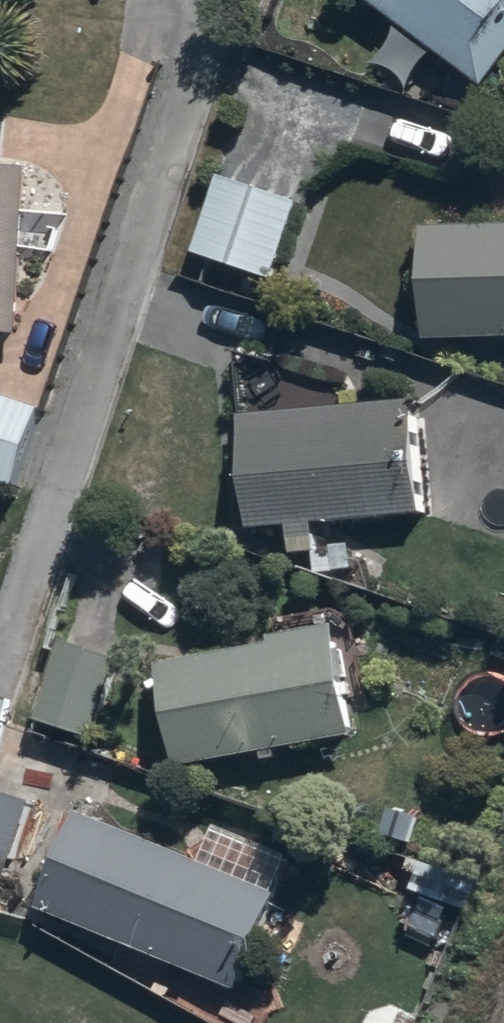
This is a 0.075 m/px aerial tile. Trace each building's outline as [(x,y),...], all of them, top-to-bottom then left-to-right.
[(483,77),(503,50),(503,0),(384,0),(483,77)] [(24,159),(0,159),(0,324),(19,324),(24,159)] [(295,197),(221,171),(194,245),(267,272),(295,197)] [(437,329),(503,327),(503,219),(421,221),(423,292),(436,291),(437,329)] [(13,477),(38,403),(0,390),(0,473),(13,477)] [(413,399),(246,409),(253,518),(289,516),(291,545),(319,544),(318,513),(420,507),(413,399)] [(332,624),(161,652),(178,759),(350,731),(332,624)] [(89,734),(117,660),(63,640),(35,714),(89,734)] [(0,788),(0,875),(1,875),(31,800),(0,788)] [(279,886),(87,805),(46,902),(238,982),(279,886)]
